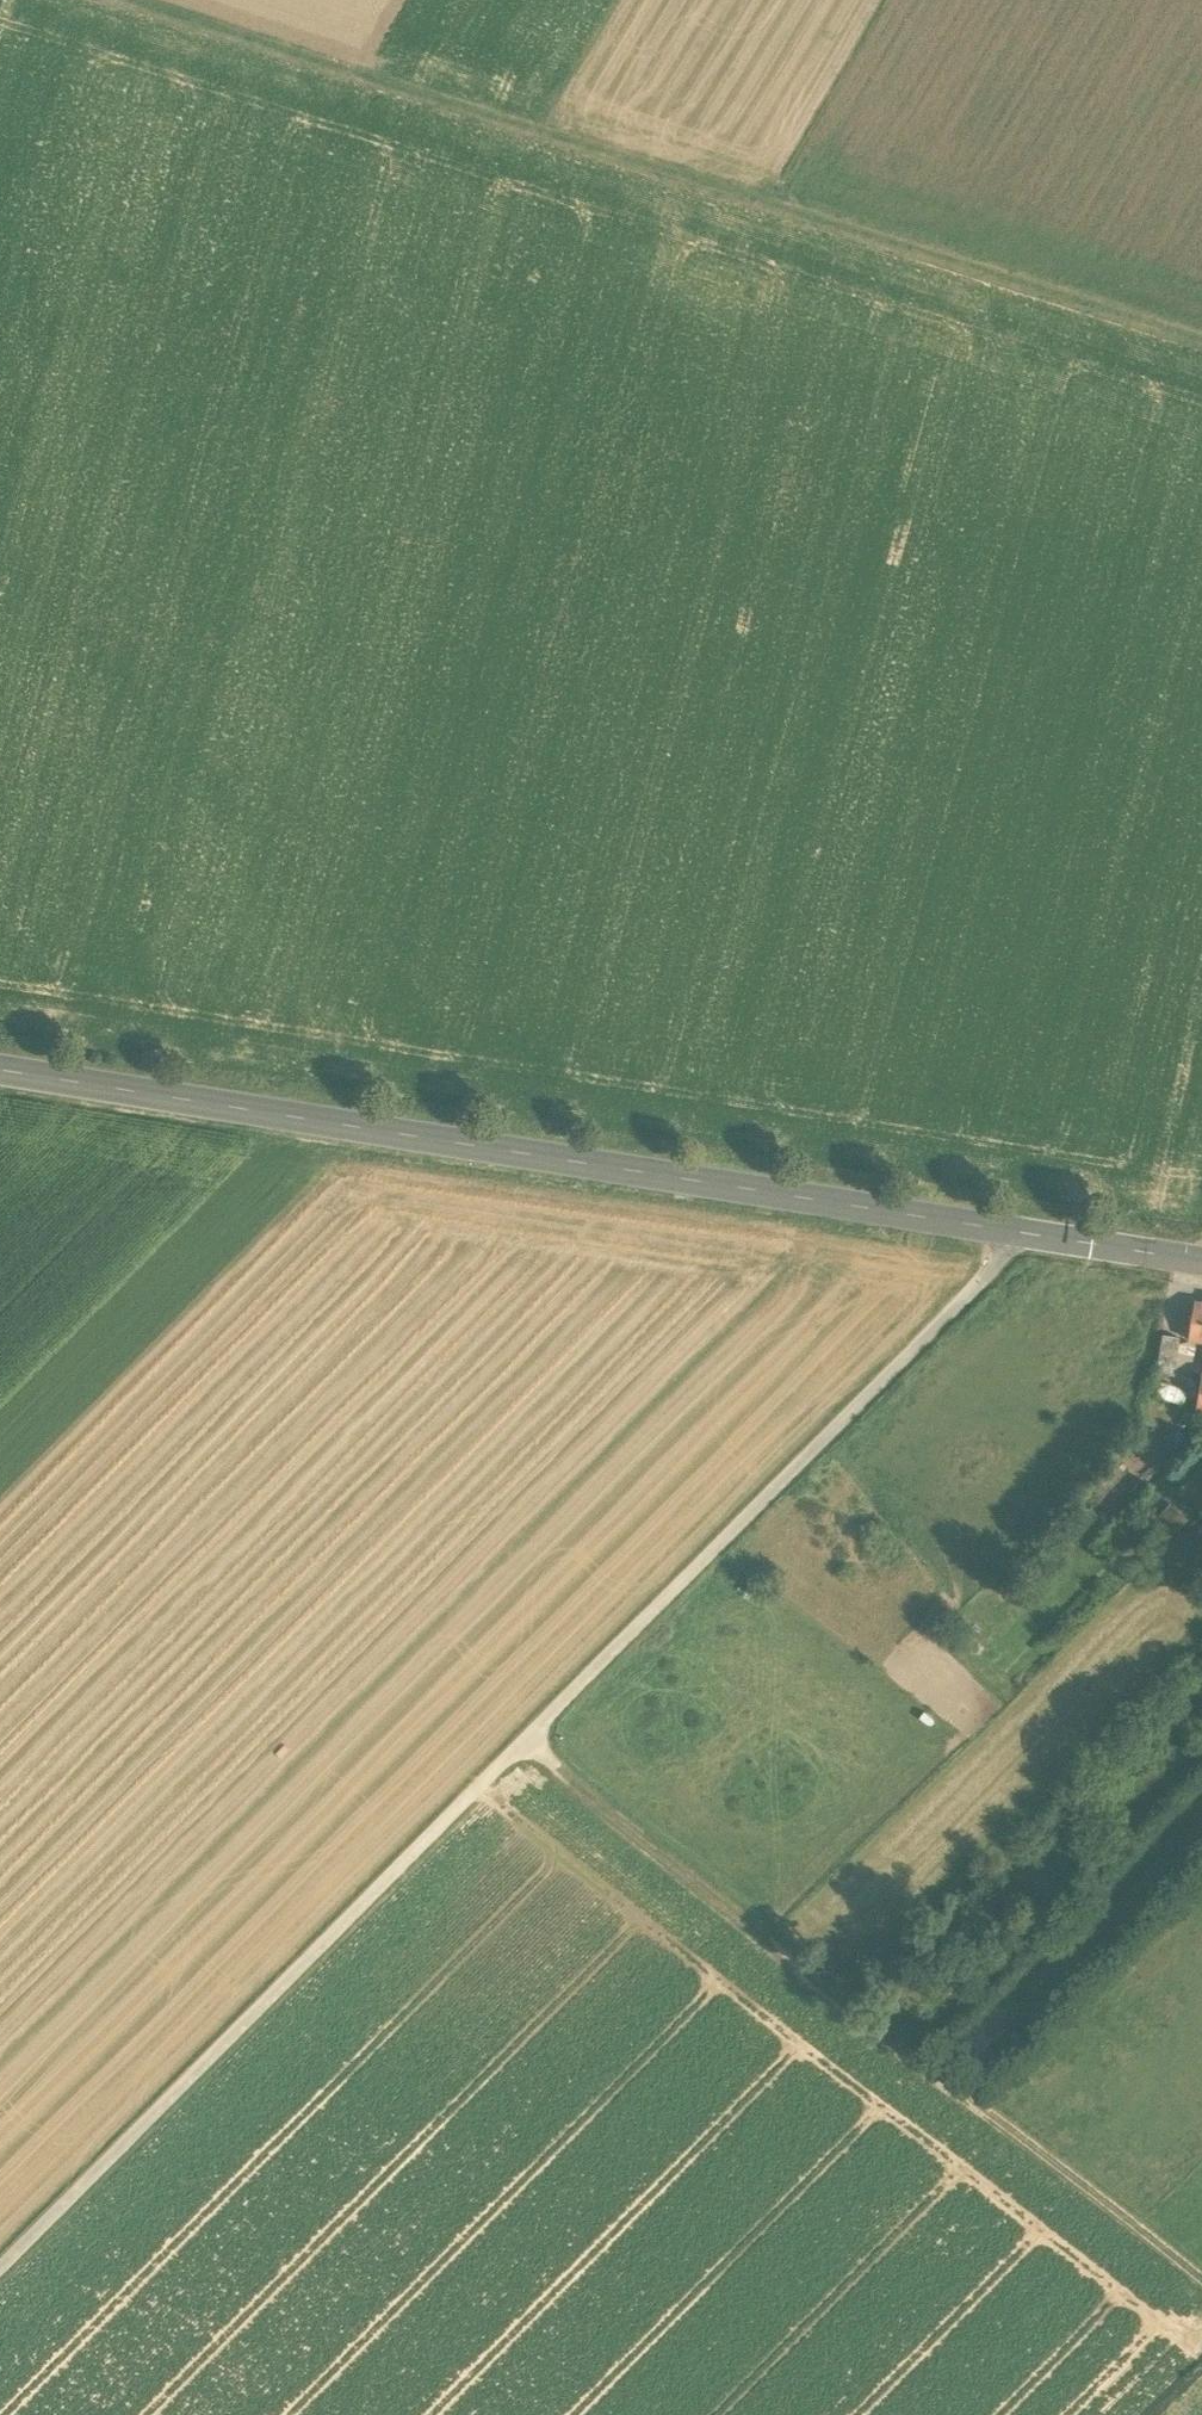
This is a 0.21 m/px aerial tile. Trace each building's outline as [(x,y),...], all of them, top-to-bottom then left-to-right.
[(1195,1302),(1189,1339),(1201,1341),(1201,1303),(1195,1302)] [(1179,1339),(1163,1336),(1158,1367),(1174,1369),(1179,1339)]
